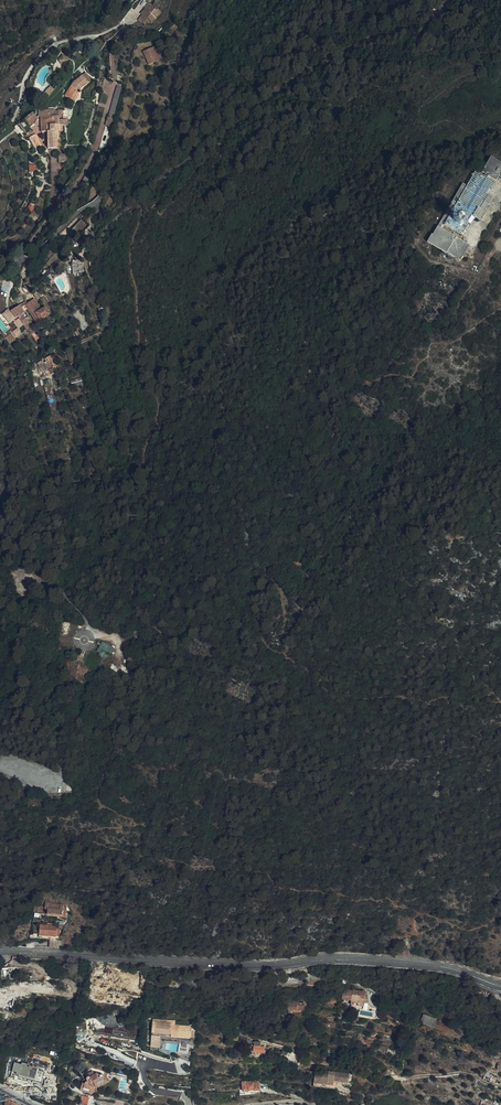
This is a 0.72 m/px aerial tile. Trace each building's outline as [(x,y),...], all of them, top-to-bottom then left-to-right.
[(153,6),(152,5),(148,9),(147,8),(143,13),(149,18),(151,20),(158,11),(160,10),(157,8),(161,4),(157,0),(153,4),(154,5),(153,6)] [(148,9),(152,5),(148,2),(145,6),(146,7),(141,12),(143,13),(147,8),(148,9)] [(160,12),(158,11),(151,20),(152,21),(160,12)] [(149,18),(143,13),(138,19),(145,23),(149,18)] [(154,47),(146,51),(149,57),(146,59),(149,64),(162,57),(160,53),(158,54),(154,47)] [(67,58),(61,55),(59,59),(58,59),(58,60),(58,61),(59,62),(59,63),(63,65),(67,58)] [(47,98),(54,89),(50,85),(48,88),(47,88),(42,95),(47,98)] [(78,89),(70,85),(64,96),(73,101),(77,93),(76,93),(78,89)] [(116,85),(110,116),(116,118),(122,86),(116,85)] [(57,119),(57,116),(57,114),(62,114),(62,110),(57,110),(57,111),(55,111),(55,110),(38,110),(38,116),(41,116),(41,131),(46,131),(46,149),(55,148),(55,140),(56,140),(56,131),(60,131),(61,126),(67,126),(67,119),(57,119)] [(33,122),(35,117),(32,112),(23,119),(29,126),(33,122)] [(464,235),(449,226),(459,209),(474,218),(480,222),(490,205),(484,202),(495,184),(488,180),(490,177),(498,181),(500,177),(500,163),(493,158),(483,173),(487,175),(485,178),(480,176),(471,190),(464,186),(433,235),(432,235),(428,241),(459,261),(468,247),(460,242),(464,235)] [(449,226),(464,235),(474,218),(459,209),(449,226)] [(71,239),(82,225),(80,223),(68,236),(71,239)] [(87,228),(82,225),(71,239),(73,240),(76,237),(78,239),(87,228)] [(84,276),(82,265),(70,267),(72,278),(84,276)] [(12,278),(7,276),(3,285),(8,287),(12,278)] [(46,297),(42,290),(37,293),(37,295),(35,296),(39,301),(46,297)] [(35,300),(34,301),(46,319),(51,316),(46,309),(43,311),(35,300)] [(34,301),(25,307),(26,308),(28,312),(37,324),(46,319),(34,301)] [(22,310),(23,309),(22,307),(11,315),(17,322),(19,321),(24,317),(26,316),(25,314),(22,310)] [(29,334),(30,334),(36,330),(37,330),(36,326),(33,328),(29,323),(28,322),(27,322),(26,320),(21,323),(29,334)] [(18,339),(23,336),(20,331),(14,334),(18,339)] [(42,353),(45,361),(52,358),(47,351),(42,353)] [(37,370),(39,374),(42,372),(44,377),(46,380),(47,383),(57,378),(56,375),(58,374),(54,362),(52,362),(51,360),(44,365),(45,367),(43,369),(42,367),(37,370)] [(83,389),(81,383),(71,387),(73,393),(83,389)] [(151,632),(143,628),(140,630),(138,633),(138,636),(139,640),(143,641),(146,641),(148,640),(151,632)] [(106,660),(113,648),(102,643),(97,652),(100,653),(99,656),(106,660)] [(63,907),(67,907),(67,903),(64,903),(64,901),(47,900),(46,905),(49,905),(49,911),(63,912),(63,907)] [(42,923),(42,932),(61,933),(62,930),(59,930),(59,924),(42,923)] [(49,936),(49,946),(54,946),(60,947),(60,944),(62,944),(63,937),(61,937),(49,936)] [(403,938),(403,949),(415,949),(415,938),(403,938)] [(37,981),(43,982),(44,974),(31,973),(30,978),(38,979),(37,981)] [(22,981),(20,980),(20,984),(16,984),(15,986),(13,986),(12,990),(7,989),(3,988),(0,988),(0,1006),(6,1007),(7,1003),(13,1004),(15,995),(19,996),(21,983),(22,981)] [(28,990),(29,984),(21,983),(19,996),(20,996),(21,992),(23,993),(23,994),(29,995),(30,991),(28,990)] [(346,992),(344,1002),(351,1003),(350,1006),(350,1007),(363,1009),(364,1005),(366,1005),(368,995),(346,992)] [(299,1003),(293,1003),(293,1005),(289,1004),(288,1011),(305,1013),(306,1006),(299,1005),(299,1003)] [(17,1006),(15,1014),(24,1016),(26,1007),(17,1006)] [(94,1037),(112,1033),(112,1030),(118,1029),(115,1013),(91,1017),(94,1037)] [(436,1020),(423,1016),(420,1025),(433,1030),(436,1020)] [(171,1027),(171,1024),(162,1023),(152,1023),(150,1048),(159,1048),(159,1037),(178,1039),(179,1039),(177,1050),(184,1052),(185,1053),(187,1046),(192,1047),(193,1033),(190,1033),(190,1028),(171,1027)] [(254,1040),(254,1045),(253,1051),(264,1053),(264,1046),(260,1046),(261,1041),(254,1040)] [(189,1063),(192,1047),(187,1046),(185,1053),(184,1052),(182,1061),(189,1063)] [(29,1066),(18,1064),(17,1068),(28,1070),(28,1072),(35,1074),(37,1068),(29,1066)] [(105,1075),(106,1071),(97,1069),(94,1071),(95,1073),(90,1075),(91,1076),(89,1076),(88,1077),(88,1079),(88,1080),(86,1082),(85,1083),(83,1083),(81,1090),(93,1094),(94,1088),(99,1086),(108,1081),(105,1075)] [(18,1077),(16,1089),(16,1090),(30,1091),(31,1087),(31,1083),(43,1085),(43,1079),(43,1077),(27,1075),(27,1072),(17,1071),(16,1077),(18,1077)] [(109,1072),(106,1071),(105,1075),(108,1081),(99,1086),(100,1089),(112,1082),(108,1075),(109,1072)] [(313,1086),(337,1089),(337,1084),(348,1085),(349,1075),(322,1072),(322,1074),(315,1073),(313,1086)] [(129,1084),(133,1085),(135,1079),(121,1076),(120,1079),(130,1081),(129,1084)] [(243,1091),(259,1090),(258,1081),(243,1082),(243,1091)] [(17,1101),(10,1101),(11,1097),(6,1097),(6,1104),(22,1104),(17,1101)]
